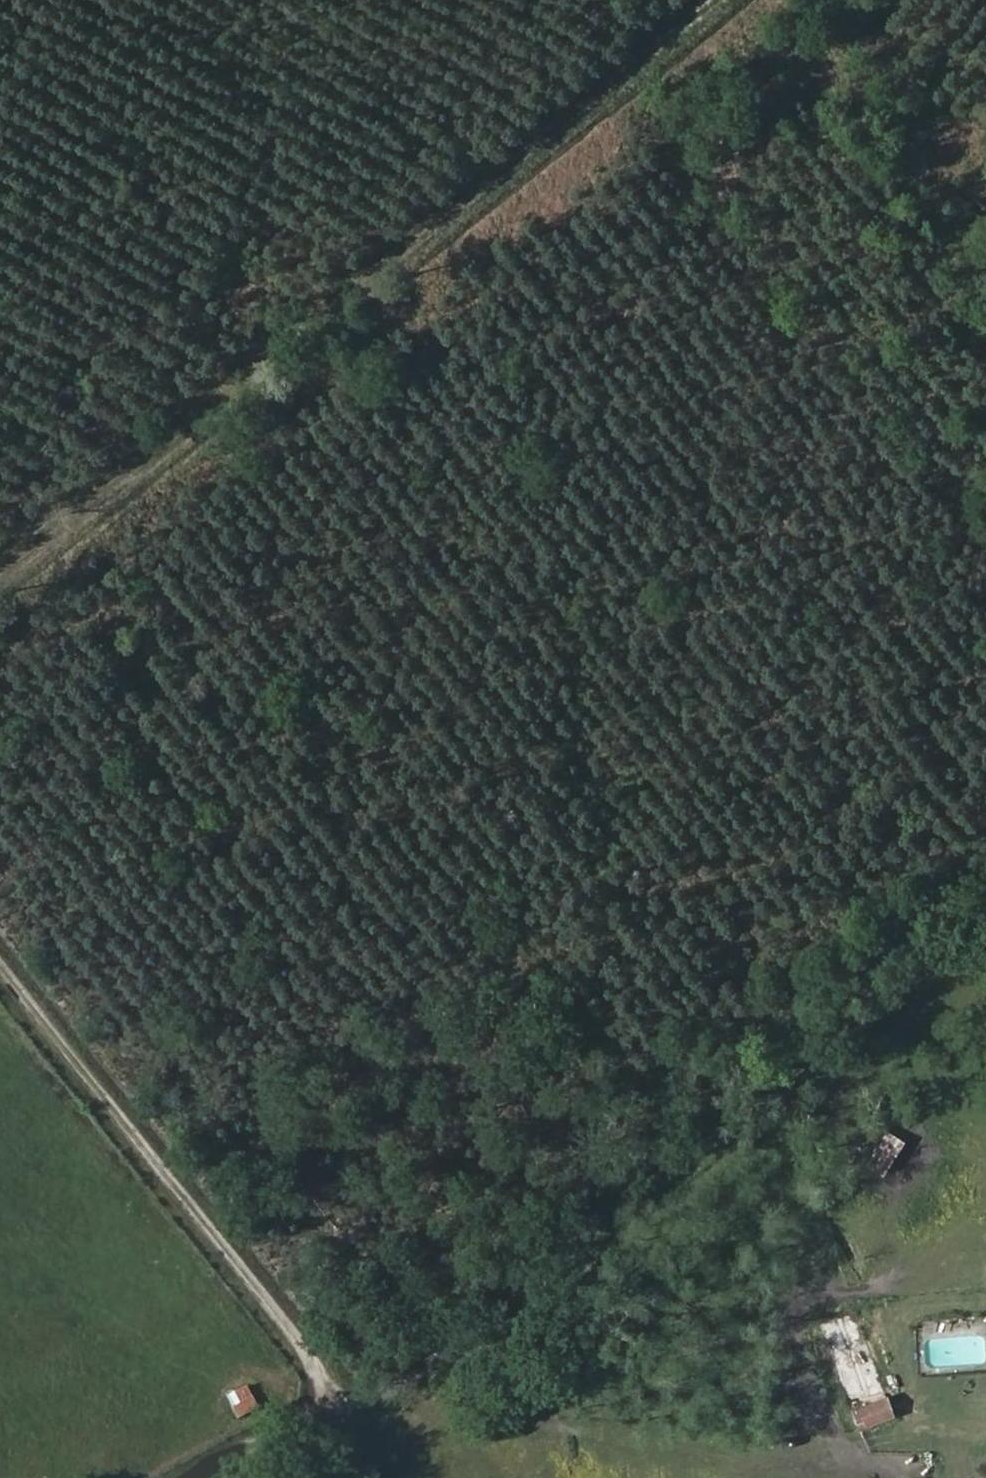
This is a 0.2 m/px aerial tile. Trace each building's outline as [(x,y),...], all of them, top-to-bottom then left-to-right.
[(885,1176),(906,1142),(888,1130),(866,1165),(885,1176)] [(888,1395),(855,1311),(819,1325),(852,1409),(888,1395)] [(244,1383),(223,1393),(235,1417),(256,1407),(244,1383)] [(896,1417),(888,1395),(852,1409),(860,1431),(896,1417)]
